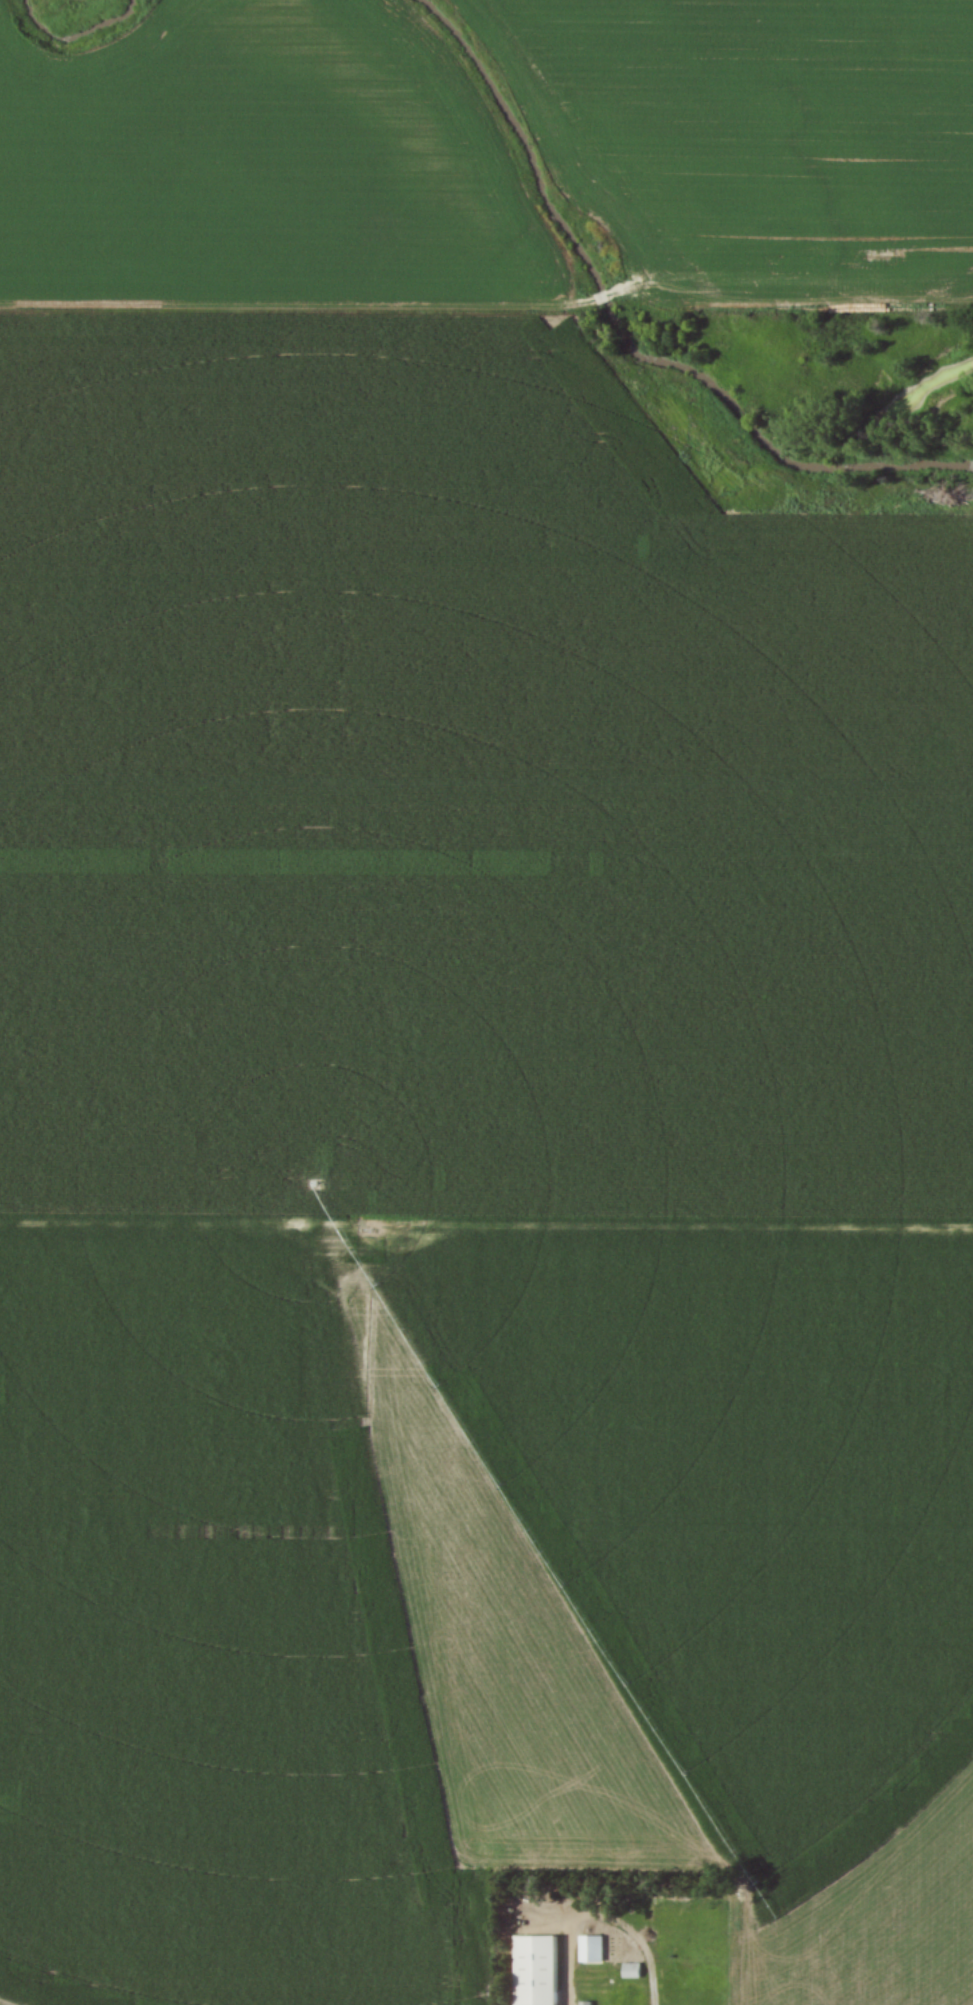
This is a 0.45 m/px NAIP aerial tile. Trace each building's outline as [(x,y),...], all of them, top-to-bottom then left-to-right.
[(606,303),(605,294),(595,296),(597,304),(606,303)] [(580,1934),(603,1934),(603,1961),(580,1961),(580,1934)] [(558,1935),(557,2004),(517,2004),(518,1935),(558,1935)] [(622,1962),(639,1963),(639,1976),(622,1976),(622,1962)]
